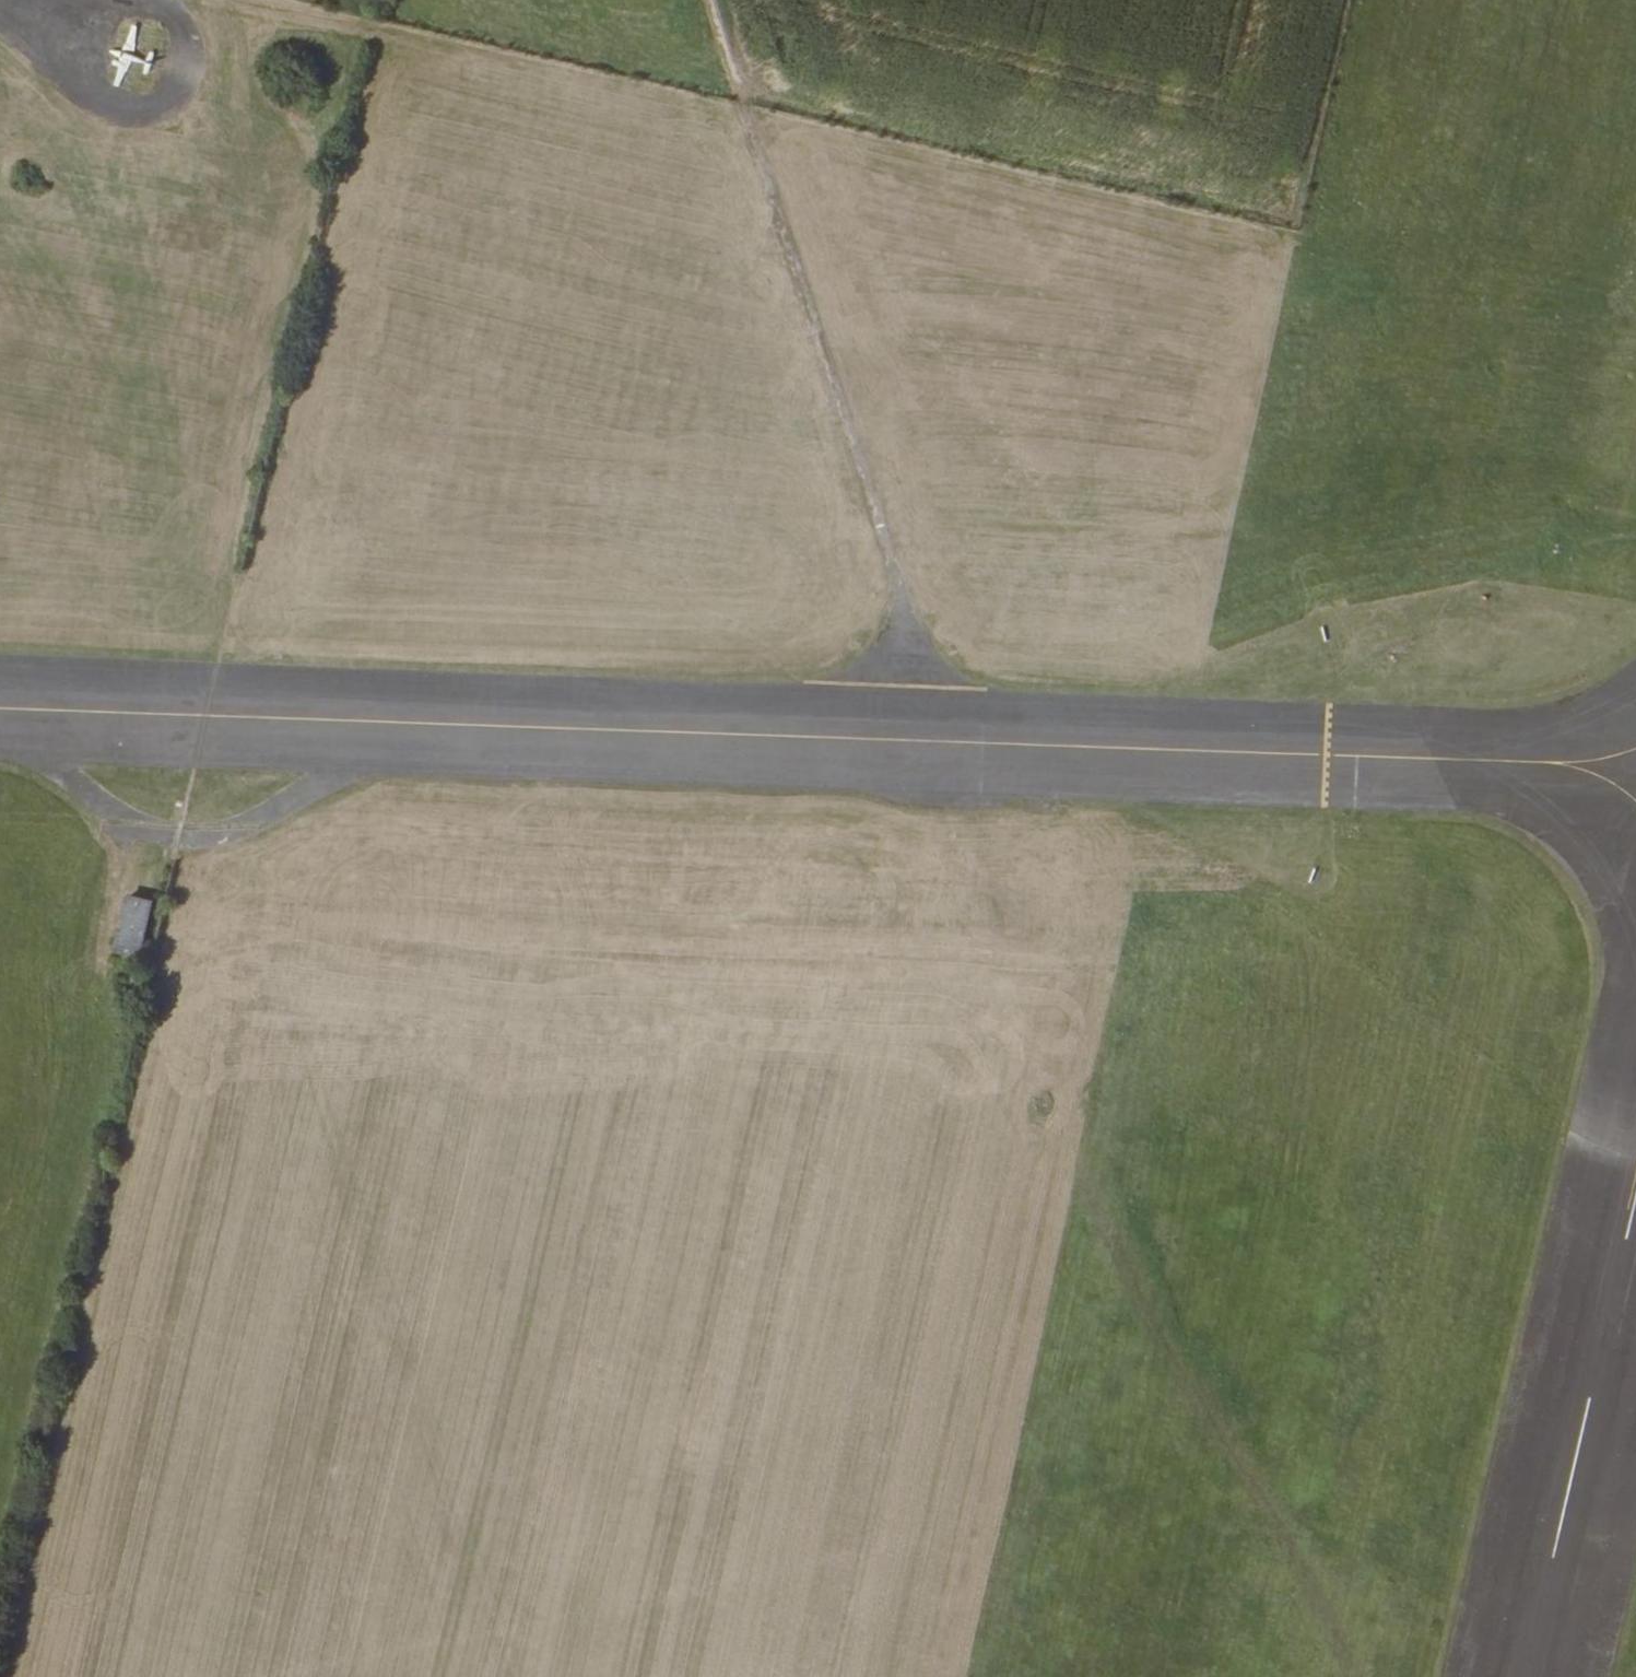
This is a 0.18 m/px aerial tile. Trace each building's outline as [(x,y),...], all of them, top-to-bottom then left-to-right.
[(141,956),(155,899),(128,892),(114,949),(141,956)]
